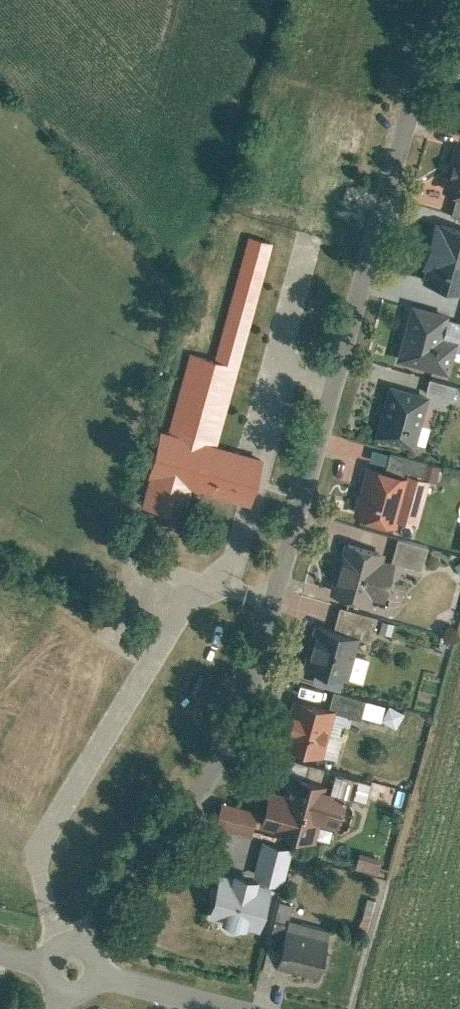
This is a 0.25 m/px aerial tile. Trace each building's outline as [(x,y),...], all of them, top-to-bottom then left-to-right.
[(441,186),(457,190),(459,190),(459,141),(452,139),(441,186)] [(457,190),(452,210),(459,213),(459,190),(457,190)] [(459,286),(459,225),(433,218),(418,275),(459,286)] [(180,393),(171,429),(217,440),(270,245),(250,240),(206,400),(180,393)] [(395,354),(449,369),(458,336),(442,332),(448,309),(410,298),(395,354)] [(455,380),(429,373),(425,387),(451,394),(455,380)] [(388,378),(373,431),(413,443),(428,389),(388,378)] [(171,429),(160,426),(141,501),(185,512),(192,484),(248,498),(260,451),(217,440),(171,429)] [(385,462),(422,471),(426,456),(389,447),(385,462)] [(385,462),(365,456),(353,505),(416,521),(428,473),(422,471),(385,462)] [(427,542),(397,534),(391,556),(420,564),(427,542)] [(329,590),(368,600),(370,593),(382,596),(393,558),(381,555),(383,547),(344,536),(329,590)] [(366,619),(367,611),(335,606),(332,622),(357,626),(358,618),(366,619)] [(390,632),(393,619),(382,616),(379,629),(390,632)] [(341,672),(345,673),(358,630),(315,618),(303,661),(315,665),(341,672)] [(341,672),(315,665),(311,678),(337,686),(341,672)] [(332,686),(328,702),(293,692),(280,739),(320,750),(332,706),(360,714),(361,710),(365,696),(332,686)] [(384,701),(365,696),(361,710),(379,715),(384,701)] [(381,716),(396,725),(404,711),(389,702),(381,716)] [(334,815),(340,791),(351,794),(357,770),(332,764),(328,777),(288,766),(283,786),(267,781),(257,821),(273,825),(313,836),(319,811),(334,815)] [(257,806),(221,797),(215,820),(250,830),(257,806)] [(252,868),(282,878),(293,844),(263,835),(252,868)] [(230,870),(218,867),(206,913),(256,927),(269,880),(257,877),(258,872),(232,865),(230,870)] [(277,898),(273,915),(285,918),(286,915),(289,915),(292,901),(277,898)] [(266,944),(278,946),(285,918),(273,915),(266,944)] [(289,915),(286,915),(285,918),(278,946),(275,961),(314,970),(325,924),(289,915)]
